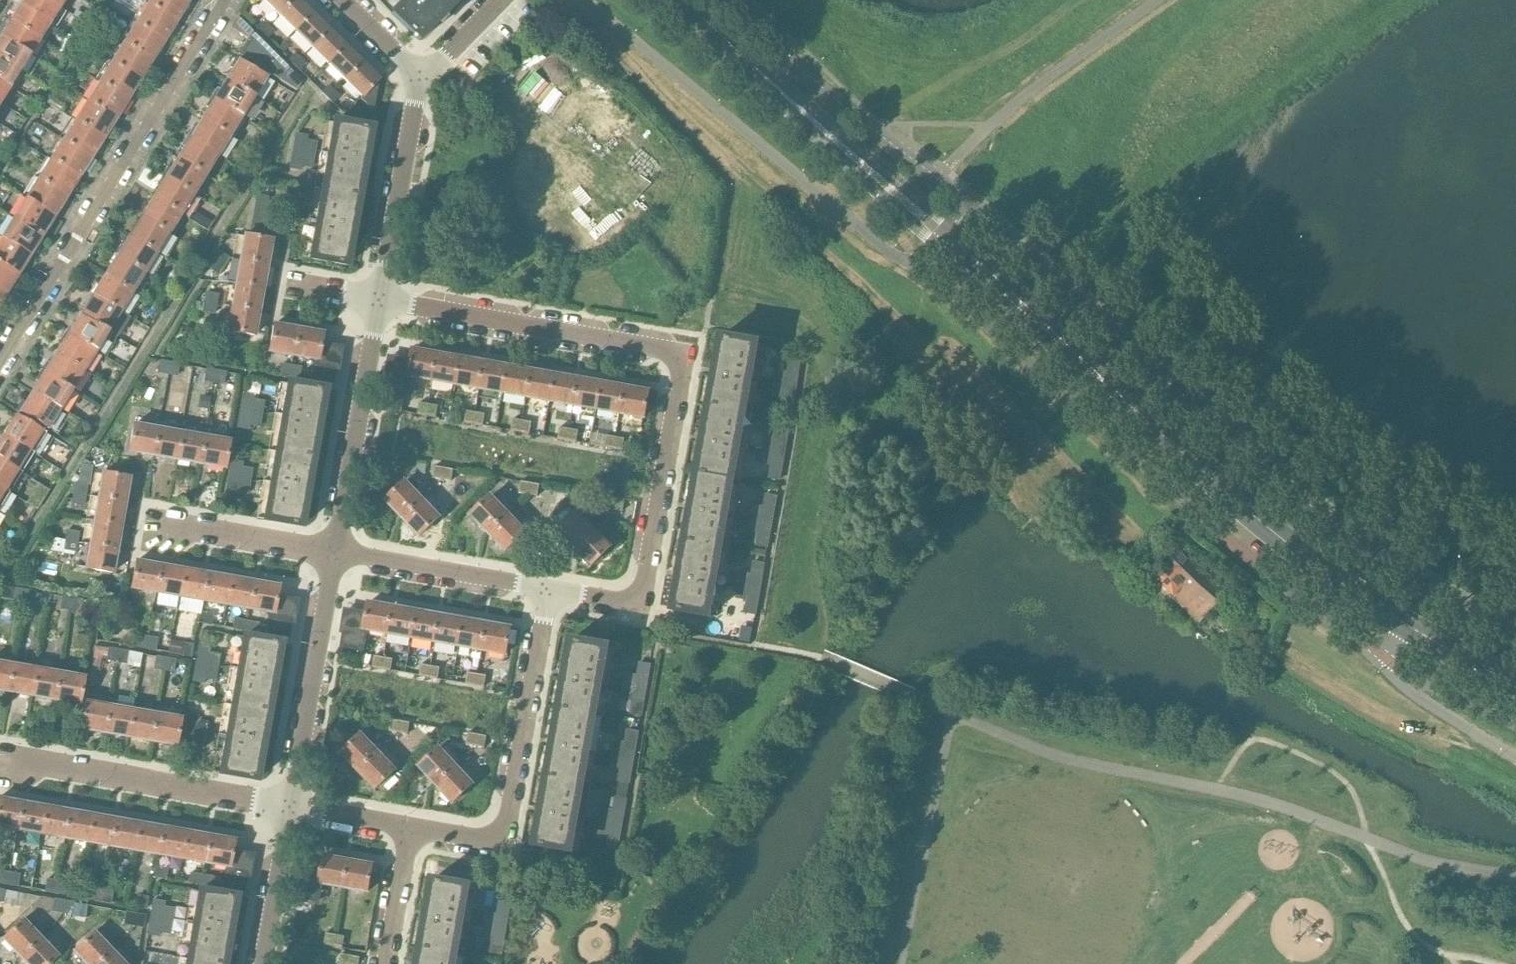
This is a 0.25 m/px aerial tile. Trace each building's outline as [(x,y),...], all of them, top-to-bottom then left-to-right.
[(59,8),(47,0),(23,0),(20,5),(50,24),(59,8)] [(147,3),(176,21),(181,14),(184,13),(189,6),(188,3),(188,2),(186,0),(148,0),(147,3)] [(278,14),(292,0),(263,0),(278,14)] [(303,3),(299,0),(292,0),(278,14),(294,30),(312,12),(303,3)] [(391,13),(419,41),(420,39),(419,39),(435,22),(438,26),(440,24),(439,24),(444,18),(443,14),(453,4),(449,0),(404,0),(391,13)] [(147,3),(135,22),(164,41),(169,33),(172,33),(177,25),(176,22),(176,21),(147,3)] [(40,40),(50,24),(20,5),(17,10),(14,11),(10,17),(11,20),(10,21),(40,40)] [(329,29),(312,12),(294,30),(311,47),(329,29)] [(261,31),(266,26),(268,24),(263,18),(255,26),(261,31)] [(30,56),(40,40),(10,21),(9,23),(6,24),(3,29),(3,32),(0,37),(30,56)] [(135,22),(122,42),(152,60),(157,53),(160,52),(164,45),(163,42),(164,41),(135,22)] [(266,26),(261,31),(267,37),(274,29),(268,24),(266,26)] [(73,27),(70,33),(77,37),(80,31),(73,27)] [(345,45),(335,36),(329,29),(311,47),(328,63),(345,45)] [(238,53),(296,90),(302,81),(252,31),(238,53)] [(30,56),(0,37),(0,38),(0,59),(20,72),(30,56)] [(122,42),(110,61),(140,80),(144,72),(148,72),(152,64),(151,61),(152,60),(122,42)] [(362,62),(355,55),(345,45),(328,63),(345,80),(362,62)] [(294,64),(301,57),(296,52),(289,59),(294,64)] [(226,79),(255,97),(267,77),(236,57),(230,66),(233,68),(226,79)] [(301,57),(294,64),(300,70),(307,63),(301,57)] [(20,72),(0,59),(0,81),(10,87),(20,72)] [(110,61),(98,81),(128,99),(132,92),(135,91),(140,84),(139,81),(140,80),(110,61)] [(376,81),(379,78),(362,62),(345,80),(361,96),(376,81)] [(212,97),(242,116),(255,97),(226,79),(220,90),(217,88),(212,97)] [(10,87),(0,81),(0,103),(10,87)] [(98,81),(86,101),(115,119),(120,111),(123,111),(128,104),(127,101),(128,99),(98,81)] [(376,81),(361,96),(360,98),(370,108),(373,109),(378,83),(376,81)] [(328,98),(335,91),(329,85),(322,92),(328,98)] [(335,91),(328,98),(333,103),(340,96),(335,91)] [(230,136),(231,135),(242,116),(212,97),(206,106),(208,107),(202,118),(230,136)] [(86,101),(74,120),(103,139),(108,131),(111,131),(116,123),(115,120),(115,119),(86,101)] [(187,136),(218,156),(230,136),(202,118),(195,129),(193,128),(187,136)] [(74,120),(62,140),(91,158),(96,151),(99,150),(103,143),(102,140),(103,139),(74,120)] [(322,190),(358,196),(370,128),(334,121),(322,190)] [(178,157),(206,175),(218,156),(187,136),(182,145),(184,146),(178,157)] [(62,140),(49,159),(79,178),(83,170),(87,170),(91,162),(90,160),(91,158),(62,140)] [(293,147),(290,168),(303,170),(303,166),(314,167),(317,151),(293,147)] [(163,175),(194,195),(206,175),(178,157),(171,168),(169,166),(163,175)] [(49,159),(37,179),(66,198),(71,190),(74,190),(79,182),(78,179),(79,178),(49,159)] [(153,197),(182,214),(194,195),(163,175),(158,183),(161,185),(153,197)] [(37,179),(25,198),(54,217),(59,210),(62,209),(67,202),(66,199),(66,198),(37,179)] [(358,196),(322,190),(310,258),(346,265),(358,196)] [(139,215),(170,234),(182,214),(153,197),(147,207),(145,205),(139,215)] [(25,198),(13,218),(42,237),(47,229),(50,229),(55,221),(54,219),(54,217),(25,198)] [(256,199),(251,227),(266,230),(271,202),(256,199)] [(129,236),(158,253),(170,234),(139,215),(134,223),(136,224),(129,236)] [(13,218),(1,237),(30,256),(35,249),(38,248),(42,241),(41,238),(42,237),(13,218)] [(240,259),(266,264),(271,240),(245,235),(240,259)] [(158,253),(129,236),(123,246),(120,245),(115,254),(145,273),(158,253)] [(0,239),(0,264),(18,276),(23,268),(26,268),(30,260),(29,258),(30,256),(1,237),(0,239)] [(232,258),(220,250),(214,259),(226,266),(232,258)] [(105,275),(133,293),(145,273),(115,254),(110,261),(112,263),(105,275)] [(209,268),(221,275),(226,266),(214,259),(209,268)] [(262,288),(266,264),(240,259),(236,283),(262,288)] [(6,295),(10,288),(13,288),(18,280),(17,277),(18,276),(0,264),(0,292),(6,295)] [(173,269),(165,283),(175,289),(184,276),(173,269)] [(90,293),(121,312),(133,293),(105,275),(98,285),(96,284),(90,293)] [(236,283),(232,307),(258,312),(262,288),(236,283)] [(220,293),(206,291),(205,301),(219,304),(220,293)] [(80,314),(109,332),(121,312),(90,293),(88,296),(84,301),(87,303),(80,314)] [(203,311),(217,314),(219,304),(205,301),(203,311)] [(258,312),(232,307),(228,331),(254,335),(258,312)] [(97,351),(109,332),(80,314),(74,325),(71,323),(65,332),(97,351)] [(298,329),(274,325),(270,351),(293,355),(298,329)] [(293,355),(317,359),(320,345),(322,333),(298,329),(293,355)] [(56,353),(85,371),(97,351),(65,332),(60,340),(62,342),(56,353)] [(708,405),(744,412),(756,343),(720,337),(708,405)] [(317,359),(313,379),(331,382),(334,367),(337,368),(340,349),(320,345),(317,359)] [(411,361),(408,375),(409,375),(433,380),(437,353),(413,349),(411,361)] [(41,371),(72,390),(85,371),(56,353),(49,364),(46,363),(41,371)] [(437,353),(433,380),(455,384),(460,357),(437,353)] [(411,361),(391,357),(387,377),(390,378),(388,392),(406,395),(409,375),(408,375),(411,361)] [(484,362),(460,357),(455,384),(479,388),(484,362)] [(160,359),(158,373),(168,374),(171,361),(160,359)] [(791,412),(800,361),(789,359),(787,372),(776,370),(772,395),(782,397),(780,410),(791,412)] [(178,376),(181,363),(171,361),(168,374),(178,376)] [(507,366),(484,362),(479,388),(503,392),(507,366)] [(282,364),(280,377),(290,378),(292,365),(282,364)] [(300,380),(302,367),(292,365),(290,378),(300,380)] [(507,366),(503,392),(527,396),(532,370),(507,366)] [(207,367),(204,381),(215,383),(217,369),(207,367)] [(225,385),(227,371),(217,369),(215,383),(225,385)] [(555,374),(532,370),(527,396),(550,400),(555,374)] [(72,390),(41,371),(36,380),(38,382),(31,392),(60,410),(72,390)] [(555,374),(550,400),(574,404),(578,378),(555,374)] [(602,383),(578,378),(574,404),(597,409),(602,383)] [(277,451),(313,458),(324,389),(288,383),(277,451)] [(625,387),(602,383),(597,409),(621,413),(625,387)] [(648,391),(625,387),(621,413),(644,417),(648,391)] [(243,391),(237,428),(250,430),(251,426),(261,427),(266,400),(256,398),(257,394),(243,391)] [(60,410),(31,392),(24,403),(22,402),(16,410),(47,430),(60,410)] [(419,401),(417,414),(427,416),(430,403),(419,401)] [(438,418),(440,405),(430,403),(427,416),(438,418)] [(732,479),(744,412),(708,405),(696,473),(732,479)] [(466,409),(464,422),(474,424),(477,411),(466,409)] [(485,426),(487,413),(477,411),(474,424),(485,426)] [(5,436),(34,454),(47,434),(18,416),(13,424),(9,425),(5,431),(6,435),(5,436)] [(513,417),(511,431),(521,432),(523,419),(513,417)] [(531,434),(534,421),(523,419),(521,432),(531,434)] [(152,455),(157,429),(133,425),(128,451),(152,455)] [(560,426),(557,439),(568,440),(570,428),(560,426)] [(779,479),(788,429),(777,427),(775,440),(764,438),(760,463),(770,465),(768,477),(779,479)] [(578,442),(580,429),(570,428),(568,440),(578,442)] [(180,433),(157,429),(152,455),(176,460),(180,433)] [(176,460),(199,464),(204,437),(180,433),(176,460)] [(606,434),(603,447),(615,449),(618,436),(606,434)] [(22,474),(34,454),(5,436),(0,444),(0,460),(22,474)] [(626,452),(629,439),(618,436),(615,449),(626,452)] [(204,437),(199,464),(223,468),(228,442),(204,437)] [(301,526),(313,458),(277,451),(265,520),(301,526)] [(10,493),(22,474),(0,460),(0,487),(10,493)] [(231,460),(225,495),(238,497),(239,493),(249,495),(254,467),(244,466),(244,462),(231,460)] [(433,475),(433,478),(443,480),(445,466),(435,464),(435,465),(416,462),(414,472),(433,475)] [(454,482),(456,468),(445,466),(443,480),(454,482)] [(720,548),(732,479),(696,473),(684,541),(720,548)] [(102,474),(98,498),(124,503),(128,478),(102,474)] [(526,495),(527,492),(530,493),(531,481),(521,480),(518,493),(526,495)] [(403,517),(422,499),(405,481),(386,500),(403,517)] [(540,494),(542,483),(531,481),(530,493),(540,494)] [(38,483),(26,502),(37,509),(49,490),(38,483)] [(89,485),(75,483),(74,493),(87,495),(89,485)] [(0,487),(0,510),(10,493),(0,487)] [(72,504),(86,506),(87,495),(74,493),(72,504)] [(472,515),(479,522),(488,532),(508,514),(490,495),(472,515)] [(599,495),(597,509),(610,511),(612,497),(599,495)] [(768,547),(776,497),(765,495),(763,507),(753,505),(748,530),(758,532),(756,545),(768,547)] [(623,513),(625,499),(612,497),(610,511),(623,513)] [(98,498),(94,521),(120,526),(124,503),(98,498)] [(422,499),(403,517),(420,535),(439,517),(422,499)] [(574,547),(593,529),(576,511),(558,529),(574,547)] [(508,514),(488,532),(506,551),(525,532),(508,514)] [(94,521),(90,545),(116,550),(120,526),(94,521)] [(81,531),(62,528),(60,539),(79,542),(81,531)] [(593,529),(574,547),(591,565),(610,547),(593,529)] [(59,549),(78,552),(79,542),(60,539),(59,549)] [(720,548),(684,541),(672,609),(708,616),(720,548)] [(116,550),(90,545),(86,569),(112,573),(116,550)] [(1180,550),(1169,562),(1154,578),(1201,623),(1226,595),(1180,550)] [(137,562),(132,588),(156,593),(161,566),(137,562)] [(747,600),(744,613),(756,615),(765,564),(753,562),(751,575),(741,573),(736,598),(747,600)] [(161,566),(156,593),(179,597),(184,570),(161,566)] [(179,597),(202,601),(207,574),(184,570),(179,597)] [(202,601),(226,605),(231,579),(207,574),(202,601)] [(231,579),(226,605),(249,609),(254,583),(231,579)] [(254,583),(249,609),(272,613),(273,613),(275,598),(278,587),(254,583)] [(34,604),(37,590),(25,588),(22,602),(34,604)] [(61,609),(96,615),(99,602),(63,596),(61,609)] [(287,634),(287,631),(289,621),(292,621),(296,602),(275,598),(273,613),(272,613),(268,632),(287,634)] [(363,629),(364,629),(387,633),(392,607),(368,603),(366,614),(363,629)] [(387,633),(411,638),(417,612),(392,607),(387,633)] [(199,622),(212,625),(214,614),(201,611),(199,622)] [(361,648),(364,631),(364,629),(363,629),(366,614),(346,611),(343,631),(346,631),(343,645),(361,648)] [(411,638),(434,642),(439,616),(417,612),(411,638)] [(434,642),(457,646),(463,620),(439,616),(434,642)] [(235,618),(233,629),(246,631),(248,620),(235,618)] [(258,633),(260,622),(248,620),(246,631),(258,633)] [(457,646),(479,650),(481,650),(486,624),(463,620),(457,646)] [(486,624),(481,650),(505,654),(510,628),(486,624)] [(177,656),(183,629),(174,627),(168,654),(177,656)] [(151,630),(150,636),(149,635),(147,649),(157,651),(161,631),(151,630)] [(138,634),(136,647),(147,649),(149,635),(138,634)] [(232,704),(268,711),(280,643),(244,636),(232,704)] [(558,709),(594,715),(606,647),(570,640),(558,709)] [(193,657),(195,644),(183,642),(181,655),(193,657)] [(108,657),(108,660),(117,662),(120,649),(96,644),(94,655),(108,657)] [(198,645),(192,681),(205,683),(206,679),(217,681),(221,654),(211,652),(212,647),(198,645)] [(127,664),(127,665),(140,667),(143,653),(130,651),(130,650),(120,649),(117,662),(127,664)] [(154,670),(154,669),(164,671),(166,657),(156,655),(156,657),(143,655),(143,654),(143,653),(140,667),(154,670)] [(374,654),(372,667),(382,669),(384,656),(374,654)] [(392,671),(395,658),(384,656),(382,669),(392,671)] [(175,673),(177,659),(166,657),(164,671),(175,673)] [(12,665),(0,663),(0,690),(8,691),(12,665)] [(421,663),(419,676),(429,678),(431,665),(421,663)] [(641,715),(650,665),(640,663),(637,676),(627,674),(622,698),(633,700),(631,713),(641,715)] [(36,669),(12,665),(8,691),(31,695),(36,669)] [(439,680),(442,667),(431,665),(429,678),(439,680)] [(31,695),(55,699),(59,673),(36,669),(31,695)] [(468,671),(466,684),(475,686),(477,672),(468,671)] [(484,687),(486,674),(477,672),(475,686),(484,687)] [(59,673),(55,699),(79,703),(83,677),(59,673)] [(105,732),(109,706),(85,702),(81,728),(105,732)] [(220,773),(256,779),(268,711),(232,704),(220,773)] [(133,710),(109,706),(105,732),(128,737),(133,710)] [(558,709),(546,777),(582,783),(594,715),(558,709)] [(156,714),(133,710),(128,737),(152,741),(156,714)] [(187,712),(181,749),(194,751),(194,747),(205,748),(210,721),(199,720),(200,714),(187,712)] [(156,714),(152,741),(176,745),(180,719),(156,714)] [(390,718),(388,732),(399,733),(400,720),(390,718)] [(409,735),(411,721),(400,720),(399,733),(409,735)] [(629,783),(638,732),(628,730),(625,744),(615,742),(610,766),(621,768),(619,781),(629,783)] [(468,731),(466,745),(476,747),(478,733),(468,731)] [(487,748),(489,735),(478,733),(476,747),(487,748)] [(359,770),(378,752),(361,734),(342,752),(359,770)] [(436,784),(456,766),(438,748),(419,766),(436,784)] [(378,752),(359,770),(376,788),(395,769),(378,752)] [(456,766),(436,784),(454,802),(473,784),(456,766)] [(582,783),(546,777),(534,845),(570,851),(582,783)] [(617,850),(626,800),(616,798),(613,811),(603,809),(598,833),(609,835),(607,848),(617,850)] [(18,830),(23,804),(0,800),(0,826),(18,830)] [(23,804),(18,830),(40,834),(45,807),(23,804)] [(40,834),(64,838),(69,812),(45,807),(40,834)] [(64,838),(87,842),(92,816),(69,812),(64,838)] [(87,842),(111,846),(116,820),(92,816),(87,842)] [(111,846),(134,850),(139,824),(116,820),(111,846)] [(134,850),(158,854),(163,828),(139,824),(134,850)] [(158,854),(181,858),(186,832),(163,828),(158,854)] [(181,858),(205,862),(210,836),(186,832),(181,858)] [(205,862),(227,866),(229,867),(231,852),(233,840),(210,836),(205,862)] [(251,855),(231,852),(229,867),(227,866),(224,886),(242,889),(244,875),(248,876),(251,855)] [(319,882),(321,883),(344,887),(348,860),(324,856),(322,868),(319,882)] [(372,864),(348,860),(344,887),(367,891),(372,864)] [(322,868),(302,864),(299,884),(302,885),(299,898),(317,902),(321,883),(319,882),(322,868)] [(152,878),(166,880),(168,868),(154,866),(152,878)] [(0,882),(0,885),(8,886),(11,873),(2,871),(0,882)] [(17,888),(20,874),(11,873),(8,886),(17,888)] [(190,873),(188,884),(200,886),(202,875),(190,873)] [(212,888),(214,877),(202,875),(200,886),(212,888)] [(46,879),(44,893),(54,894),(56,881),(46,879)] [(456,954),(468,886),(432,880),(420,948),(456,954)] [(64,896),(66,882),(56,881),(54,894),(64,896)] [(92,887),(90,901),(100,903),(103,889),(92,887)] [(111,905),(113,891),(103,889),(100,903),(111,905)] [(223,963),(224,963),(236,896),(200,890),(188,958),(223,963)] [(24,894),(5,891),(3,904),(22,907),(24,894)] [(146,911),(148,897),(137,895),(134,909),(146,911)] [(54,899),(52,912),(62,914),(64,901),(54,899)] [(152,899),(145,936),(158,938),(159,934),(170,936),(175,908),(165,906),(165,901),(152,899)] [(72,916),(74,902),(64,901),(62,914),(72,916)] [(501,953),(510,903),(499,901),(497,914),(486,912),(482,937),(492,939),(490,951),(501,953)] [(125,911),(122,925),(133,927),(135,913),(125,911)] [(143,929),(145,915),(135,913),(133,927),(143,929)] [(40,938),(23,920),(3,938),(20,956),(40,938)] [(111,950),(94,932),(74,951),(87,963),(96,963),(111,950)] [(325,932),(322,946),(333,948),(335,934),(325,932)] [(343,950),(346,936),(335,934),(333,948),(343,950)] [(20,956),(28,963),(47,963),(56,955),(40,938),(20,956)] [(417,963),(455,963),(456,954),(420,948),(417,963)] [(111,950),(96,963),(124,963),(111,950)] [(339,963),(349,963),(351,955),(340,954),(339,963)] [(361,957),(351,955),(349,963),(360,963),(361,957)]
